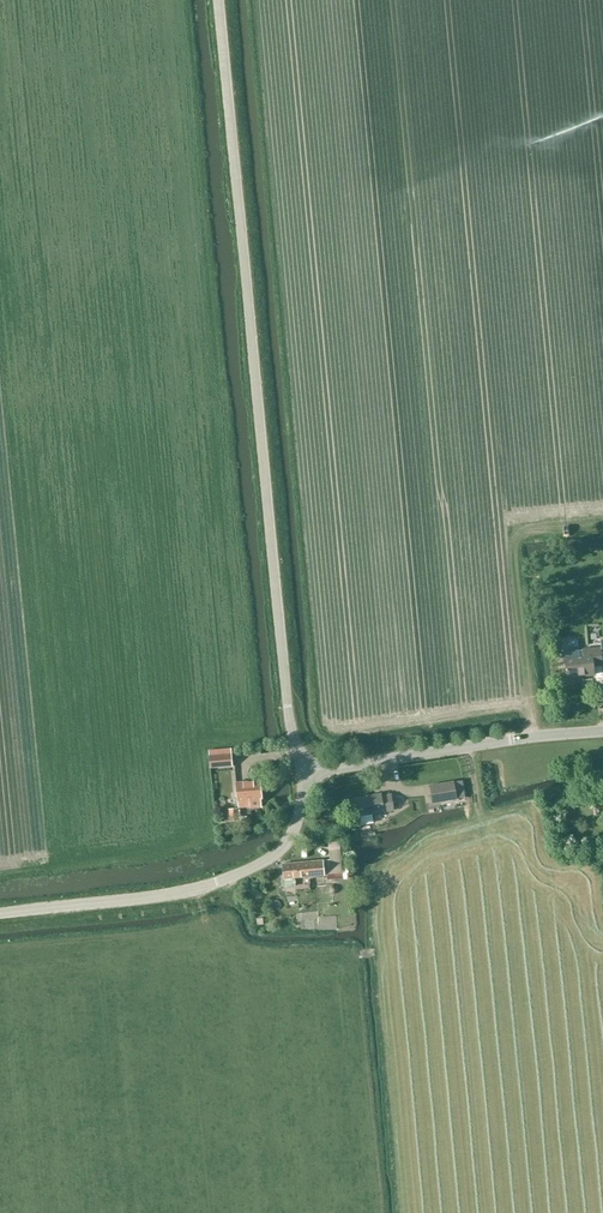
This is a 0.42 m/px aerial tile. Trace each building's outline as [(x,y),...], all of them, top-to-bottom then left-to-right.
[(595,676),(594,667),(602,666),(601,647),(582,649),(582,655),(564,657),(566,682),(585,680),(585,677),(595,676)] [(232,766),(230,749),(208,752),(210,769),(232,766)] [(238,808),(250,807),(250,808),(262,807),(261,800),(262,800),(260,781),(234,783),(236,803),(238,803),(238,808)] [(433,803),(456,799),(453,781),(430,785),(433,803)] [(374,822),(373,813),(394,810),(391,794),(374,797),(374,795),(355,798),(352,799),(350,801),(350,804),(351,808),(356,808),(356,810),(357,809),(358,816),(360,824),(374,822)] [(232,820),(240,819),(239,809),(238,809),(238,807),(231,808),(232,820)] [(295,887),(295,878),(327,875),(327,879),(343,877),(340,848),(329,849),(330,859),(283,863),(285,879),(285,888),(295,887)]
